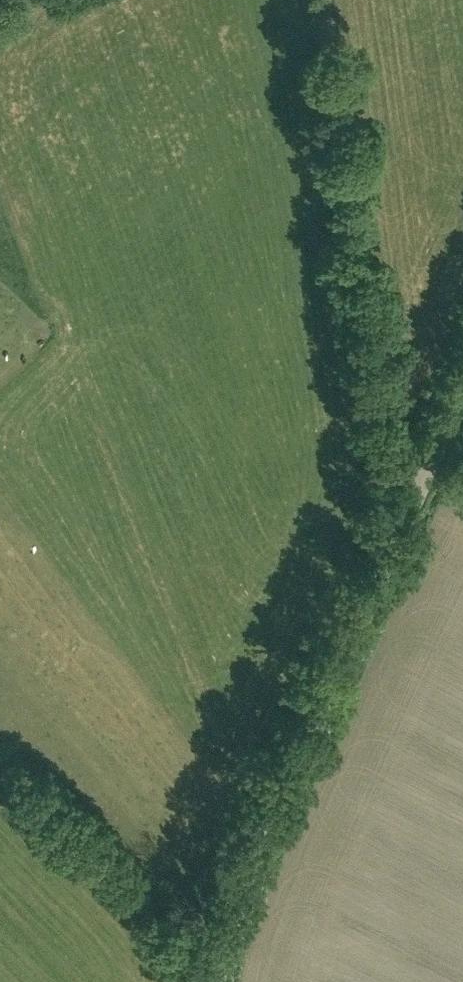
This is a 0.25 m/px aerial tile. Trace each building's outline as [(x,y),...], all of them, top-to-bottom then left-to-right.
[(422,746),(416,759),(430,766),(436,753),(422,746)]
